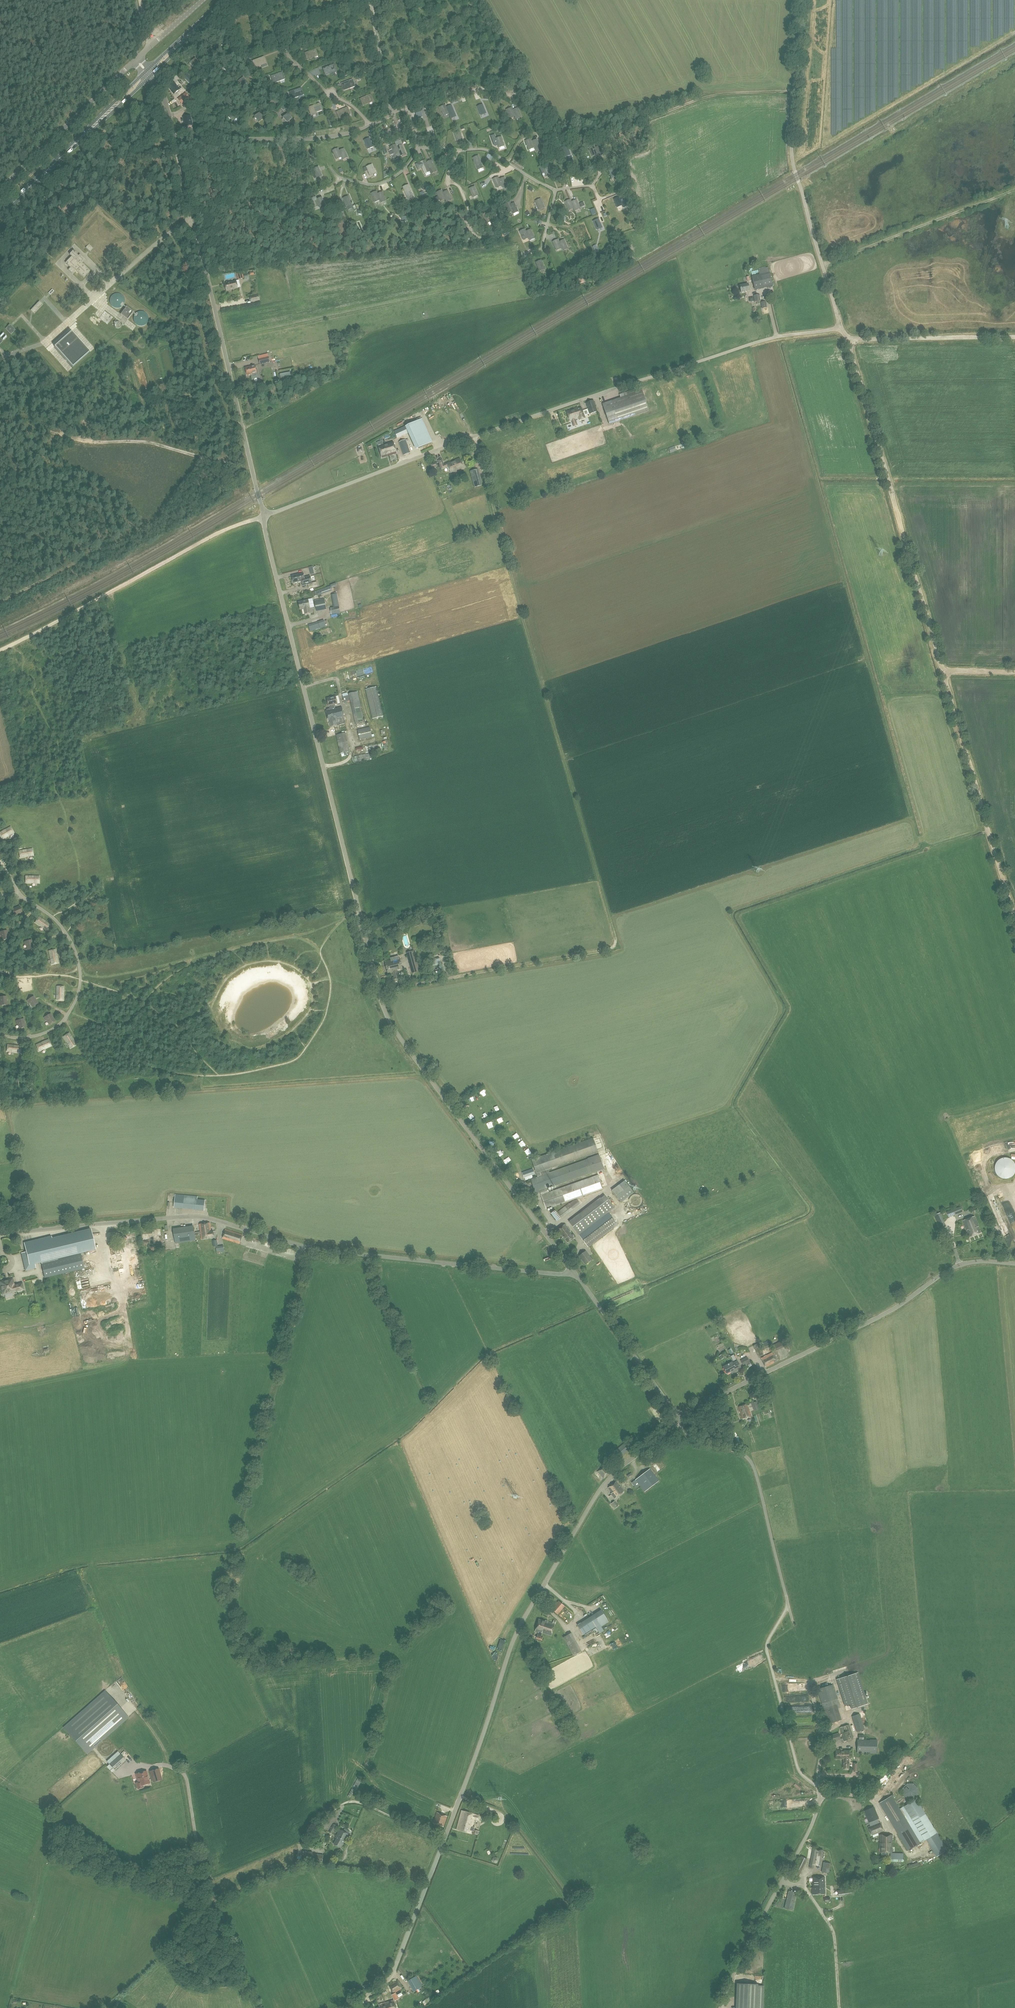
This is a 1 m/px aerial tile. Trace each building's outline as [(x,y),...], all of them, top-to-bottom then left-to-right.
[(211,57),(216,53),(211,48),(206,52),(211,57)] [(307,60),(318,56),(316,49),(305,53),(307,60)] [(255,68),(266,64),(264,57),(253,61),(255,68)] [(194,68),(199,64),(195,59),(190,63),(194,68)] [(325,75),(337,71),(334,64),(323,68),(325,75)] [(226,75),(229,69),(223,66),(220,72),(226,75)] [(274,83),(285,79),(282,72),(271,76),(274,83)] [(186,73),(182,76),(190,84),(193,80),(186,73)] [(243,87),(248,83),(243,78),(238,82),(243,87)] [(344,90),(355,86),(353,80),(341,84),(344,90)] [(180,90),(182,88),(180,86),(178,87),(175,84),(170,87),(170,89),(174,94),(180,90)] [(290,99),(292,98),(292,99),(303,95),(301,88),(290,92),(291,96),(289,96),(290,99)] [(186,93),(178,99),(182,104),(190,98),(186,93)] [(363,106),(374,101),(371,94),(360,99),(363,106)] [(308,107),(311,114),(322,110),(320,103),(308,107)] [(215,113),(220,109),(216,104),(211,108),(215,113)] [(480,114),(486,112),(482,104),(477,106),(480,114)] [(443,115),(448,113),(446,107),(445,105),(440,107),(443,115)] [(449,115),(455,113),(451,105),(446,107),(448,113),(449,115)] [(339,119),(350,114),(348,107),(337,112),(339,119)] [(512,110),(513,110),(512,107),(506,110),(509,118),(515,116),(512,110)] [(512,110),(515,116),(516,118),(521,116),(518,108),(513,110),(512,110)] [(233,122),(238,117),(234,112),(229,116),(233,122)] [(259,122),(264,118),(260,112),(255,117),(259,122)] [(287,123),(293,118),(288,113),(283,118),(287,123)] [(534,126),(537,123),(529,114),(526,117),(534,126)] [(190,116),(183,118),(186,127),(193,125),(190,116)] [(457,142),(463,140),(460,131),(454,133),(457,142)] [(498,147),(504,145),(501,137),(495,139),(498,147)] [(364,140),(367,148),(368,149),(373,147),(369,138),(364,140)] [(531,141),(532,141),(531,139),(525,141),(528,149),(533,147),(531,141)] [(533,147),(534,149),(535,152),(541,150),(537,139),(532,141),(531,141),(533,147)] [(400,155),(397,147),(396,144),(390,146),(392,150),(389,151),(391,155),(393,154),(395,157),(400,155)] [(400,155),(405,153),(402,145),(397,147),(400,155)] [(595,147),(594,145),(589,147),(592,155),(597,153),(595,147)] [(600,145),(595,147),(597,153),(598,156),(603,153),(600,145)] [(564,156),(570,154),(567,146),(562,148),(564,156)] [(341,156),(339,151),(338,148),(332,150),(336,158),(341,156)] [(339,151),(341,156),(342,159),(347,156),(344,149),(339,151)] [(483,167),(481,164),(478,156),(473,158),(477,169),(483,167)] [(429,171),(426,163),(425,160),(416,164),(418,169),(422,168),(424,173),(429,171)] [(436,171),(435,168),(431,160),(426,163),(429,171),(430,173),(436,171)] [(370,175),(375,172),(372,164),(367,167),(370,175)] [(546,176),(551,174),(548,166),(542,168),(546,176)] [(316,177),(322,175),(318,167),(313,169),(316,177)] [(611,177),(617,175),(614,167),(608,169),(611,177)] [(17,175),(10,182),(13,185),(20,178),(17,175)] [(501,185),(499,179),(498,177),(493,179),(496,187),(501,185)] [(504,177),(499,179),(501,185),(502,187),(508,185),(504,177)] [(403,187),(406,195),(408,198),(413,196),(408,185),(403,187)] [(469,189),(471,192),(472,197),(478,194),(474,186),(469,189)] [(435,198),(437,202),(445,198),(443,193),(442,190),(436,193),(438,196),(435,198)] [(445,198),(446,200),(451,198),(448,190),(443,193),(445,198)] [(379,199),(377,194),(376,191),(371,193),(374,201),(379,199)] [(377,194),(379,199),(380,202),(386,199),(383,192),(377,194)] [(343,198),(346,206),(347,209),(352,206),(348,196),(343,198)] [(319,205),(317,199),(316,197),(310,199),(313,207),(319,205)] [(317,199),(319,205),(320,207),(325,205),(322,197),(317,199)] [(623,208),(629,205),(625,197),(620,200),(619,197),(614,199),(617,207),(622,205),(623,208)] [(539,209),(544,206),(541,199),(535,201),(539,209)] [(573,207),(571,202),(570,199),(565,202),(568,210),(573,207)] [(576,200),(571,202),(573,207),(574,210),(580,208),(576,200)] [(508,212),(512,211),(513,213),(518,211),(514,203),(511,204),(510,202),(505,205),(508,212)] [(597,229),(602,227),(598,219),(593,221),(597,229)] [(526,231),(525,229),(519,231),(523,239),(528,237),(526,231)] [(531,229),(526,231),(528,237),(529,239),(534,237),(531,229)] [(559,242),(558,239),(553,241),(556,249),(561,247),(559,242)] [(564,239),(559,242),(561,247),(562,250),(568,247),(564,239)] [(78,256),(73,251),(69,254),(71,256),(65,263),(70,268),(68,270),(72,274),(75,270),(83,278),(90,271),(82,263),(86,260),(80,254),(78,256)] [(539,270),(544,268),(541,260),(536,262),(539,270)] [(755,290),(773,286),(768,268),(758,270),(759,275),(752,276),(755,290)] [(239,280),(236,281),(225,283),(226,291),(238,288),(240,287),(239,280)] [(741,293),(750,291),(748,284),(740,285),(741,293)] [(111,303),(113,306),(116,307),(119,308),(121,307),(124,305),(125,302),(125,299),(124,296),(122,294),(119,293),(116,293),(113,295),(111,297),(111,300),(111,303)] [(250,297),(251,303),(260,301),(259,294),(250,297)] [(42,304),(39,301),(31,310),(31,311),(33,312),(34,314),(43,304),(42,304)] [(133,311),(126,306),(121,314),(128,319),(133,311)] [(135,321),(137,323),(139,325),(142,325),(145,325),(148,323),(149,320),(149,317),(148,314),(146,312),(143,311),(140,311),(137,313),(135,315),(135,318),(135,321)] [(15,330),(10,324),(5,329),(11,334),(15,330)] [(89,352),(71,332),(54,347),(72,367),(89,352)] [(263,358),(259,359),(260,364),(270,362),(268,354),(262,355),(263,358)] [(253,378),(258,377),(255,365),(245,367),(247,375),(252,374),(253,378)] [(642,390),(602,404),(609,424),(649,411),(642,390)] [(590,413),(597,411),(593,400),(586,403),(590,413)] [(582,408),(578,409),(577,407),(567,411),(570,421),(572,420),(574,426),(577,425),(575,419),(579,418),(580,420),(585,418),(582,408)] [(416,446),(432,439),(422,415),(405,422),(416,446)] [(398,438),(406,435),(403,428),(395,432),(398,438)] [(404,455),(410,453),(405,440),(399,442),(404,455)] [(382,457),(397,453),(393,442),(378,446),(382,457)] [(451,473),(464,469),(460,459),(443,465),(441,459),(438,460),(442,469),(449,466),(451,473)] [(475,487),(480,485),(476,470),(470,471),(475,487)] [(294,583),(302,581),(303,585),(308,584),(309,588),(318,586),(317,581),(312,583),(310,576),(305,577),(303,573),(292,576),(294,583)] [(331,595),(334,607),(330,608),(331,614),(340,613),(337,594),(331,595)] [(316,610),(326,609),(324,598),(314,600),(316,610)] [(305,614),(313,612),(312,608),(310,608),(308,600),(299,602),(300,609),(304,608),(305,614)] [(323,621),(318,622),(308,625),(310,631),(325,627),(323,621)] [(347,672),(349,678),(355,676),(354,670),(347,672)] [(366,690),(373,719),(383,717),(376,687),(366,690)] [(366,726),(358,692),(348,694),(357,728),(366,726)] [(336,720),(344,718),(342,707),(335,709),(334,705),(338,704),(336,696),(327,699),(329,706),(330,706),(331,710),(330,710),(330,709),(327,709),(327,710),(326,711),(328,721),(329,721),(331,727),(337,725),(336,720)] [(370,727),(357,730),(360,740),(373,737),(370,727)] [(2,839),(14,833),(11,827),(0,833),(0,835),(2,839)] [(19,851),(20,858),(33,855),(32,849),(19,851)] [(12,909),(15,915),(19,913),(20,915),(23,913),(20,906),(12,909)] [(39,917),(35,922),(46,930),(50,924),(39,917)] [(2,940),(9,939),(7,930),(0,932),(0,935),(1,935),(2,940)] [(26,945),(27,950),(34,948),(31,940),(24,942),(25,945),(26,945)] [(56,949),(49,951),(52,964),(58,963),(56,949)] [(420,971),(414,951),(407,953),(412,973),(420,971)] [(393,982),(405,979),(404,974),(399,976),(398,971),(403,970),(400,958),(385,961),(388,973),(393,972),(394,977),(392,977),(393,982)] [(30,1003),(33,1007),(38,1003),(34,996),(27,1000),(29,1003),(30,1003)] [(47,1020),(49,1024),(55,1021),(51,1014),(44,1017),(46,1020),(47,1020)] [(18,1024),(19,1029),(26,1027),(24,1019),(16,1020),(17,1024),(18,1024)] [(69,1033),(63,1037),(71,1048),(76,1044),(69,1033)] [(36,1045),(39,1051),(51,1046),(48,1040),(36,1045)] [(8,1045),(7,1051),(20,1053),(21,1046),(8,1045)] [(487,1122),(490,1131),(495,1129),(492,1120),(487,1122)] [(540,1192),(542,1197),(546,1209),(603,1189),(598,1176),(546,1194),(544,1189),(592,1172),(593,1173),(604,1169),(599,1154),(588,1158),(588,1159),(543,1175),(541,1172),(598,1152),(593,1138),(532,1160),(538,1177),(531,1179),(536,1193),(540,1192)] [(614,1167),(618,1165),(614,1155),(610,1157),(614,1167)] [(1005,1179),(1008,1179),(1011,1178),(1014,1176),(1014,1173),(1014,1164),(1014,1162),(1011,1160),(1008,1158),(1005,1158),(1002,1158),(1000,1160),(997,1162),(996,1164),(995,1167),(995,1170),(996,1173),(997,1176),(1000,1178),(1002,1179),(1005,1179)] [(533,1169),(522,1173),(524,1178),(535,1174),(533,1169)] [(626,1178),(612,1187),(621,1201),(635,1192),(626,1178)] [(175,1194),(174,1207),(204,1211),(205,1200),(197,1199),(198,1196),(175,1194)] [(562,1218),(570,1212),(572,1210),(581,1204),(577,1199),(569,1205),(568,1204),(566,1206),(566,1207),(558,1213),(562,1218)] [(617,1224),(608,1212),(606,1214),(596,1201),(569,1221),(586,1244),(607,1229),(608,1230),(617,1224)] [(949,1217),(963,1211),(961,1206),(947,1212),(949,1217)] [(557,1221),(561,1218),(555,1210),(551,1213),(557,1221)] [(959,1222),(966,1218),(963,1213),(956,1217),(959,1222)] [(946,1227),(941,1216),(936,1218),(941,1229),(946,1227)] [(970,1237),(981,1233),(975,1216),(963,1220),(970,1237)] [(194,1232),(195,1235),(199,1234),(199,1233),(200,1233),(201,1239),(214,1237),(213,1231),(211,1231),(210,1222),(199,1224),(200,1232),(194,1232)] [(568,1243),(574,1238),(570,1232),(571,1231),(565,1224),(558,1229),(557,1230),(562,1237),(563,1237),(568,1243)] [(195,1240),(195,1235),(194,1232),(194,1227),(173,1230),(175,1243),(195,1240)] [(58,1258),(95,1249),(91,1229),(52,1238),(51,1236),(24,1243),(30,1265),(41,1262),(45,1277),(84,1268),(81,1254),(58,1259),(58,1258)] [(239,1244),(242,1234),(225,1229),(222,1238),(239,1244)] [(585,1264),(592,1259),(586,1251),(579,1256),(585,1264)] [(23,1283),(14,1285),(14,1284),(13,1284),(12,1280),(1,1283),(4,1293),(15,1290),(16,1292),(24,1290),(23,1283)] [(771,1346),(774,1352),(787,1346),(783,1340),(771,1346)] [(753,1345),(756,1351),(759,1356),(763,1354),(761,1349),(758,1343),(753,1345)] [(766,1367),(778,1361),(773,1352),(761,1358),(766,1367)] [(727,1374),(733,1371),(733,1372),(741,1368),(737,1361),(733,1363),(732,1362),(723,1367),(727,1374)] [(743,1418),(751,1415),(747,1404),(739,1407),(743,1418)] [(604,1478),(610,1472),(604,1465),(597,1471),(604,1478)] [(645,1491),(659,1481),(650,1468),(636,1479),(645,1491)] [(614,1498),(624,1491),(620,1486),(616,1481),(608,1487),(612,1492),(611,1493),(614,1498)] [(558,1614),(565,1606),(559,1600),(552,1609),(558,1614)] [(578,1625),(584,1634),(607,1619),(601,1610),(578,1625)] [(551,1635),(555,1624),(539,1619),(535,1630),(539,1631),(537,1635),(536,1638),(541,1640),(543,1637),(541,1636),(542,1632),(551,1635)] [(607,1629),(614,1625),(610,1619),(604,1623),(607,1629)] [(573,1655),(581,1651),(571,1633),(563,1637),(573,1655)] [(841,1678),(849,1704),(851,1709),(867,1704),(857,1672),(841,1678)] [(116,1680),(124,1691),(129,1687),(122,1676),(116,1680)] [(817,1689),(825,1712),(840,1707),(833,1684),(817,1689)] [(128,1717),(105,1691),(64,1728),(83,1749),(90,1742),(94,1747),(128,1717)] [(857,1732),(868,1728),(866,1724),(863,1725),(860,1714),(852,1716),(857,1732)] [(847,1740),(853,1738),(850,1727),(851,1727),(849,1723),(842,1725),(847,1740)] [(831,1742),(841,1739),(839,1733),(829,1736),(831,1742)] [(877,1753),(877,1739),(870,1739),(870,1740),(857,1740),(857,1753),(877,1753)] [(835,1755),(836,1756),(836,1759),(843,1759),(843,1769),(844,1769),(845,1770),(847,1770),(848,1769),(849,1769),(849,1759),(849,1751),(836,1751),(836,1752),(835,1753),(835,1755)] [(116,1771),(124,1764),(127,1761),(120,1754),(109,1764),(116,1771)] [(159,1769),(150,1771),(153,1782),(162,1779),(159,1769)] [(138,1789),(143,1787),(143,1785),(150,1783),(146,1771),(136,1774),(138,1782),(136,1783),(138,1789)] [(884,1782),(890,1788),(897,1781),(891,1775),(884,1782)] [(914,1798),(918,1794),(918,1788),(913,1783),(907,1784),(903,1788),(903,1794),(908,1799),(914,1798)] [(908,1850),(920,1843),(937,1832),(916,1798),(900,1808),(892,1795),(879,1803),(908,1850)] [(871,1835),(883,1830),(874,1807),(864,1811),(870,1826),(868,1827),(871,1835)] [(478,1819),(479,1815),(475,1814),(462,1811),(457,1829),(471,1833),(471,1831),(474,1831),(473,1834),(479,1835),(480,1831),(474,1830),(475,1827),(472,1826),(474,1818),(478,1819)] [(444,1827),(447,1816),(437,1812),(433,1823),(444,1827)] [(346,1840),(349,1834),(340,1829),(336,1838),(337,1838),(334,1844),(341,1847),(345,1840),(346,1840)] [(892,1853),(893,1835),(880,1834),(880,1853),(892,1853)] [(820,1866),(823,1850),(813,1848),(809,1867),(813,1868),(814,1865),(820,1866)] [(322,1862),(323,1855),(313,1853),(304,1852),(303,1859),(322,1862)] [(905,1861),(904,1853),(891,1853),(892,1861),(905,1861)] [(799,1876),(807,1859),(801,1856),(793,1873),(799,1876)] [(823,1862),(822,1872),(829,1873),(831,1863),(823,1862)] [(813,1894),(825,1894),(825,1877),(813,1877),(813,1887),(812,1887),(813,1894)] [(793,1910),(797,1893),(789,1891),(784,1908),(793,1910)] [(417,1975),(408,1980),(414,1991),(423,1986),(417,1975)] [(394,1993),(403,1988),(398,1980),(390,1985),(394,1993)] [(758,1985),(758,1984),(737,1983),(736,2007),(763,2007),(764,1986),(758,1985)] [(394,2000),(379,2004),(380,2007),(397,2007),(394,2000)]
